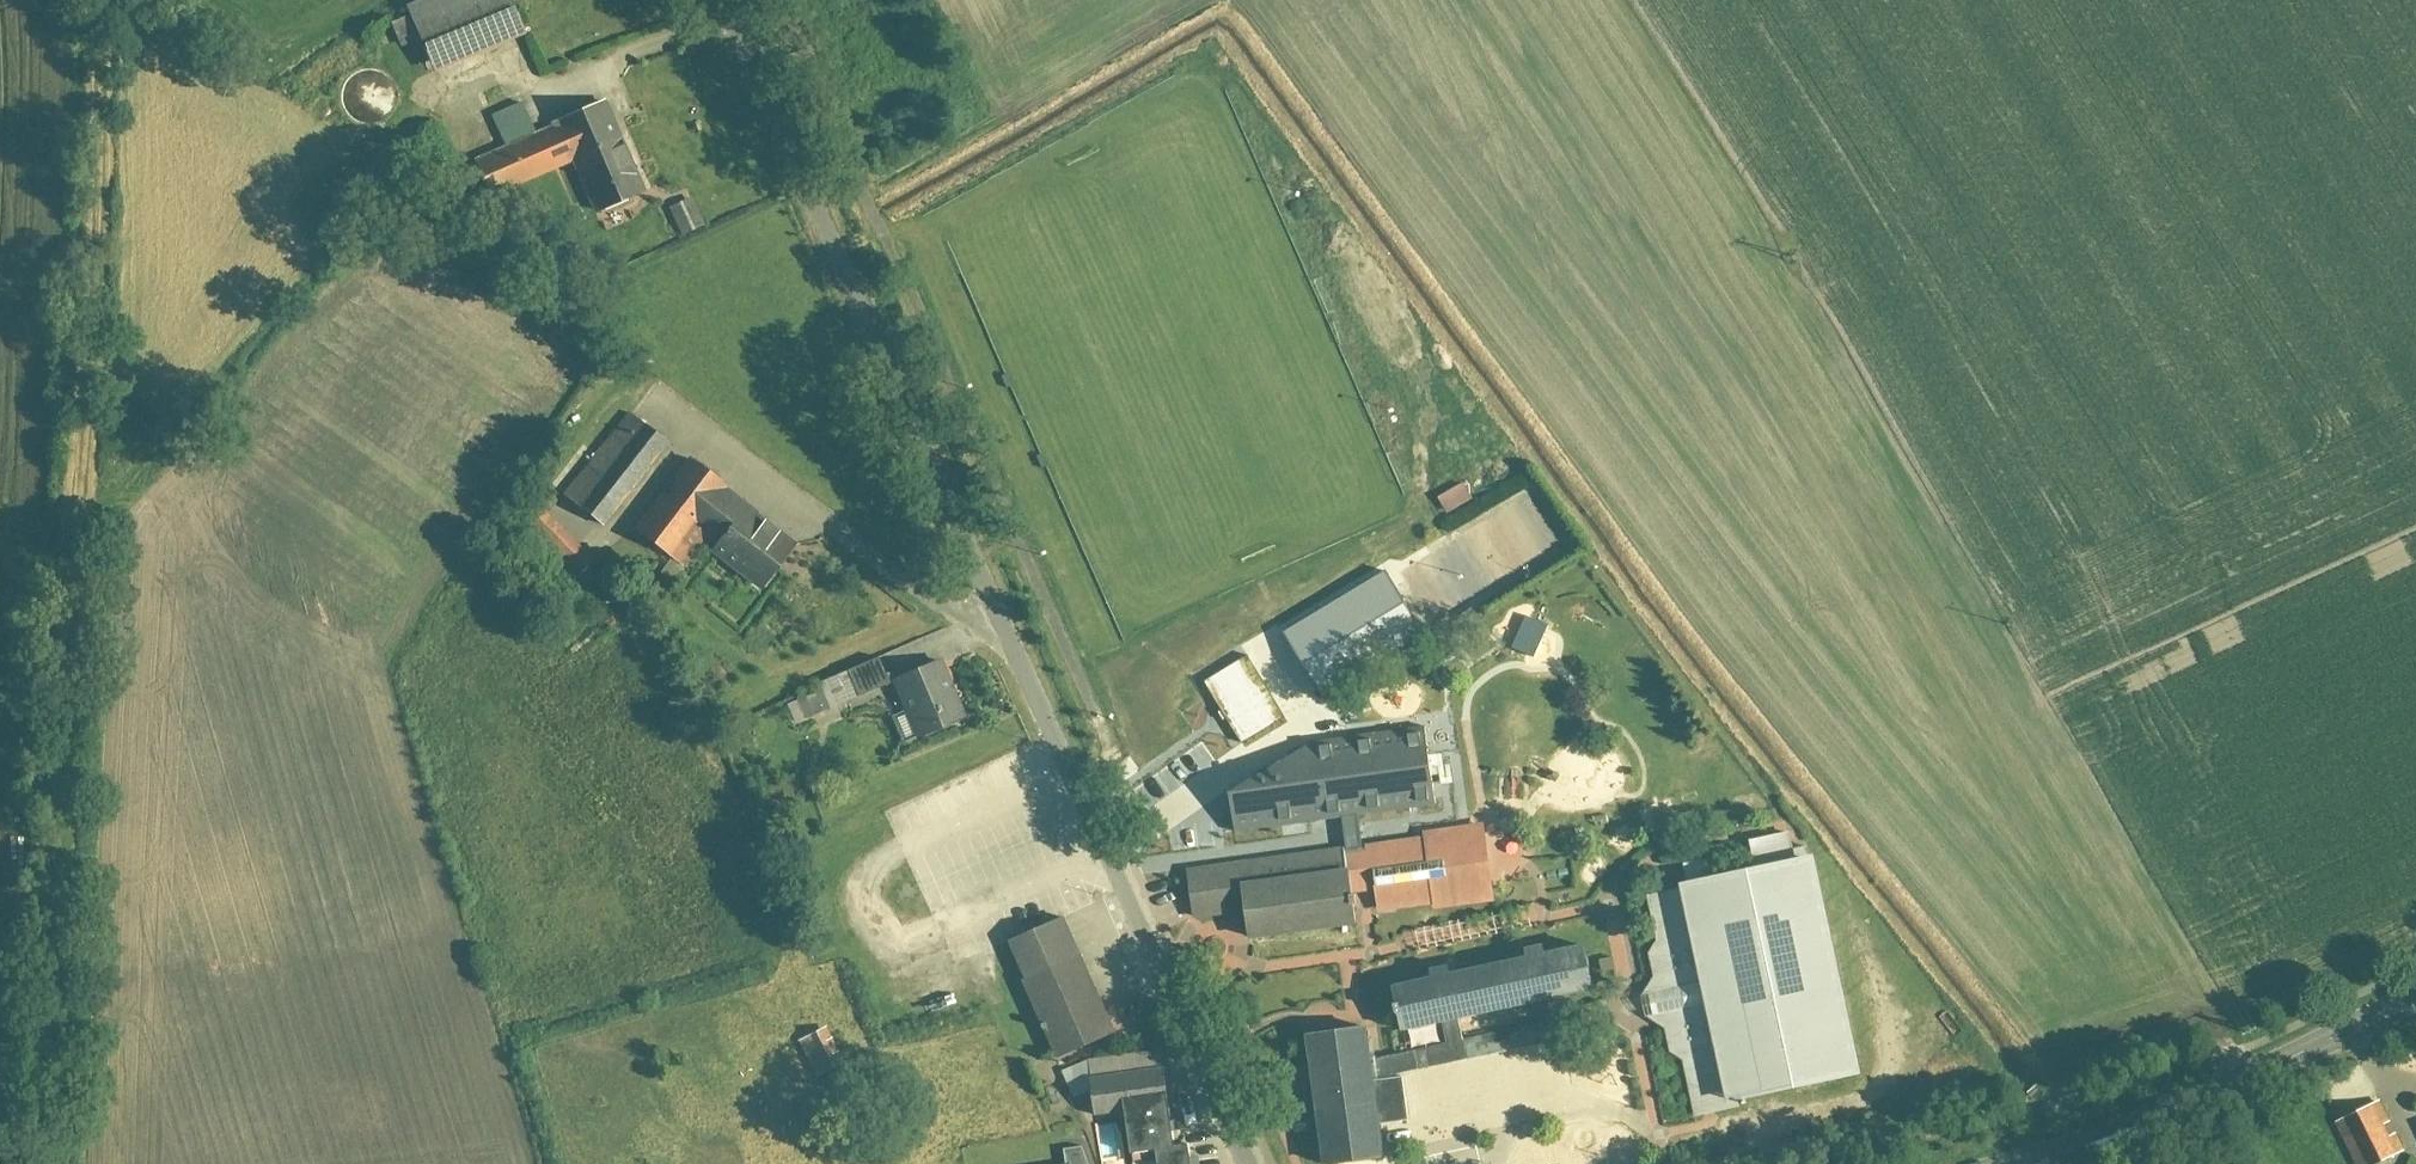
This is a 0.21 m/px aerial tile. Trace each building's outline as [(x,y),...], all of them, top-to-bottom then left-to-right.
[(439,68),(527,35),(513,0),(423,0),(414,3),(439,68)] [(615,100),(608,102),(471,152),(488,200),(564,173),(575,204),(643,179),(615,100)] [(627,413),(564,498),(605,529),(669,443),(627,413)] [(697,533),(718,549),(712,557),(761,595),(796,551),(746,513),(745,515),(724,499),(730,491),(691,462),(636,532),(675,562),(697,533)] [(548,512),(524,537),(571,583),(595,558),(548,512)] [(1425,632),(1388,572),(1285,635),(1322,694),(1425,632)] [(1286,716),(1247,657),(1207,683),(1246,742),(1286,716)] [(943,660),(901,677),(893,658),(826,685),(838,713),(896,690),(918,743),(970,721),(943,660)] [(1231,794),(1236,832),(1433,803),(1422,730),(1331,741),(1231,794)] [(1367,843),(1379,918),(1500,898),(1488,824),(1367,843)] [(1179,860),(1190,925),(1247,915),(1251,938),(1357,920),(1346,855),(1265,869),(1261,846),(1179,860)] [(1695,1108),(1868,1076),(1827,857),(1655,889),(1648,990),(1652,1022),(1664,1027),(1669,1055),(1684,1055),(1695,1108)] [(1076,920),(1011,946),(1059,1062),(1124,1036),(1076,920)] [(1390,974),(1403,1034),(1594,992),(1581,932),(1390,974)] [(1303,1034),(1317,1161),(1387,1153),(1384,1124),(1408,1121),(1403,1079),(1379,1081),(1373,1026),(1303,1034)] [(1088,1059),(1092,1122),(1178,1116),(1173,1053),(1088,1059)] [(2337,1122),(2356,1163),(2383,1163),(2401,1156),(2378,1104),(2337,1122)] [(1205,1150),(1163,1152),(1163,1163),(1205,1163),(1205,1150)]
